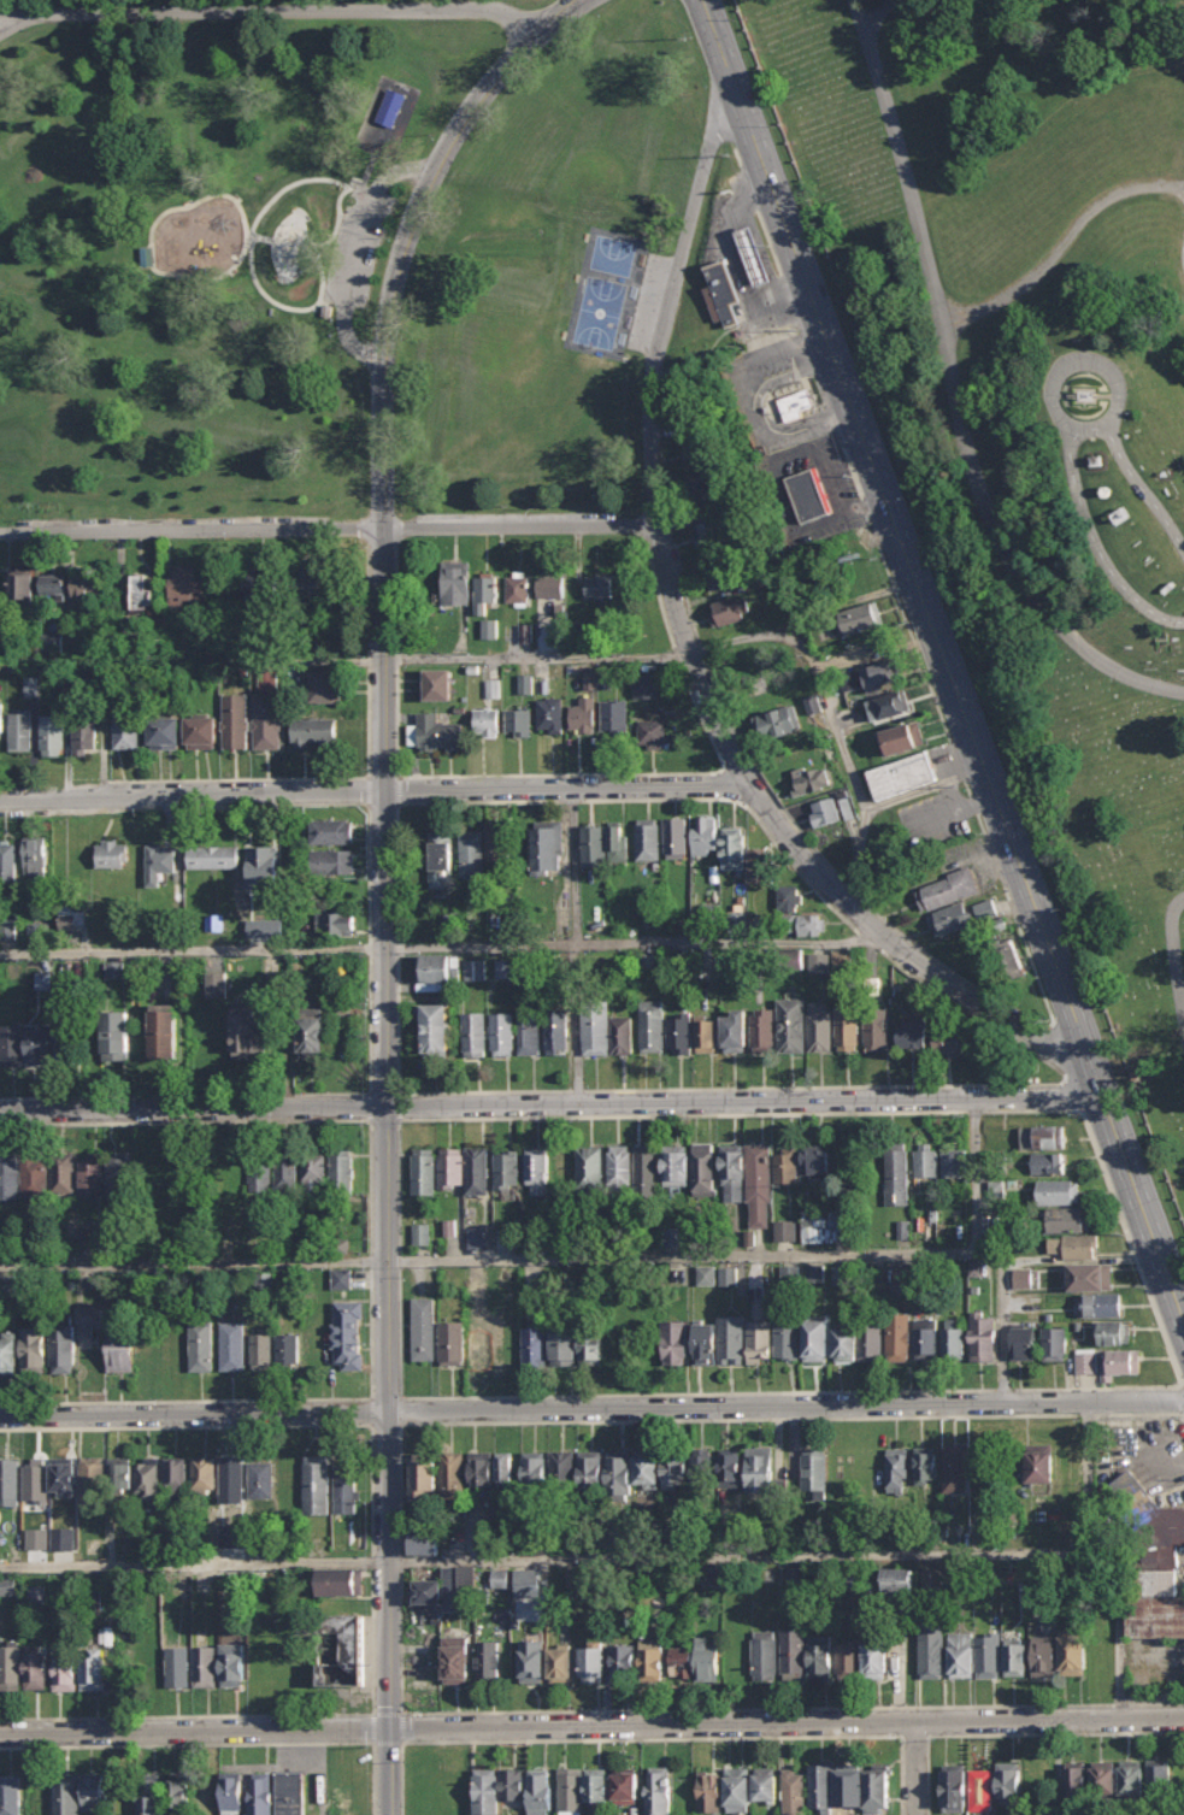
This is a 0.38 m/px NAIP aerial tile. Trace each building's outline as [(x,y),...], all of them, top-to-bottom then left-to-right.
[(388,87),(406,95),(391,128),(373,120),(388,87)] [(755,285),(770,281),(750,226),(736,231),(755,285)] [(140,246),(151,246),(154,246),(154,265),(155,272),(141,272),(140,246)] [(726,260),(705,266),(711,285),(705,288),(718,329),(744,320),(726,260)] [(814,409),(806,385),(776,397),(784,420),(814,409)] [(678,431),(687,463),(704,459),(695,426),(678,431)] [(787,477),(801,523),(830,513),(815,467),(787,477)] [(717,495),(712,469),(687,475),(691,500),(717,495)] [(712,590),(738,585),(732,560),(707,565),(712,590)] [(470,561),(442,561),(442,603),(470,603),(470,561)] [(170,603),(202,603),(202,577),(193,577),(193,564),(170,564),(170,603)] [(8,601),(34,601),(34,567),(8,567),(8,601)] [(247,600),(272,600),(272,567),(247,567),(247,600)] [(298,597),(322,597),(322,568),(298,568),(298,597)] [(528,603),(528,571),(507,571),(507,603),(528,603)] [(495,601),(495,572),(475,572),(475,613),(484,613),(484,601),(495,601)] [(41,594),(66,594),(66,573),(41,573),(41,594)] [(134,608),(152,608),(152,573),(134,573),(134,608)] [(73,596),(104,596),(104,574),(73,574),(73,596)] [(562,574),(536,574),(536,596),(562,596),(562,574)] [(611,574),(585,574),(585,599),(611,599),(611,574)] [(707,603),(714,627),(752,617),(744,593),(707,603)] [(884,624),(876,600),(833,613),(841,637),(884,624)] [(479,637),(478,618),(493,617),(494,637),(479,637)] [(517,640),(517,621),(529,621),(530,641),(517,640)] [(60,649),(60,631),(45,631),(45,649),(60,649)] [(838,670),(846,696),(900,677),(890,653),(838,670)] [(465,671),(465,664),(476,662),(476,671),(465,671)] [(258,686),(258,668),(271,668),(271,686),(258,686)] [(450,699),(450,668),(420,668),(420,699),(450,699)] [(311,701),(342,701),(342,671),(311,671),(311,701)] [(583,690),(596,690),(597,671),(584,671),(583,690)] [(532,693),(532,673),(519,673),(519,693),(532,693)] [(20,694),(22,674),(33,674),(33,694),(20,694)] [(632,674),(632,699),(662,699),(662,674),(632,674)] [(484,695),(483,678),(495,678),(496,695),(484,695)] [(912,711),(905,688),(865,700),(872,721),(912,711)] [(254,749),(279,749),(279,691),(254,691),(254,749)] [(247,694),(223,694),(223,748),(247,748),(247,694)] [(595,695),(581,695),(581,707),(570,707),(570,732),(595,732),(595,695)] [(536,697),(536,733),(562,733),(562,697),(536,697)] [(601,732),(628,732),(628,700),(601,700),(601,732)] [(752,717),(760,741),(802,729),(795,703),(752,717)] [(139,707),(113,707),(113,748),(139,748),(139,707)] [(473,737),(499,737),(499,707),(473,707),(473,737)] [(506,708),(506,736),(530,736),(530,708),(506,708)] [(31,711),(8,711),(8,750),(31,750),(31,711)] [(438,712),(419,713),(419,724),(407,724),(408,750),(464,749),(464,724),(438,724),(438,712)] [(40,755),(63,755),(63,714),(40,714),(40,755)] [(216,748),(216,715),(187,715),(187,748),(216,748)] [(149,717),(149,748),(179,748),(179,717),(149,717)] [(336,718),(291,718),(291,744),(336,744),(336,718)] [(665,748),(665,719),(638,719),(638,748),(665,748)] [(884,755),(926,744),(920,720),(877,731),(884,755)] [(96,721),(73,721),(73,754),(96,754),(96,721)] [(876,800),(937,782),(927,752),(866,770),(876,800)] [(829,788),(824,761),(793,768),(797,794),(829,788)] [(815,827),(842,820),(833,795),(807,803),(815,827)] [(855,818),(848,796),(839,799),(846,821),(855,818)] [(691,815),(691,854),(715,854),(715,815),(691,815)] [(664,858),(687,858),(687,818),(664,818),(664,858)] [(311,819),(311,843),(352,843),(352,819),(311,819)] [(636,860),(659,860),(659,819),(636,819),(636,860)] [(531,874),(562,874),(562,820),(531,820),(531,874)] [(609,866),(628,866),(628,821),(609,821),(609,866)] [(506,823),(487,823),(487,867),(506,867),(506,823)] [(606,824),(581,824),(581,867),(606,867),(606,824)] [(743,829),(721,829),(721,870),(743,870),(743,829)] [(483,877),(483,830),(460,830),(460,877),(483,877)] [(452,831),(430,831),(430,886),(452,886),(452,831)] [(23,882),(46,882),(46,836),(24,836),(23,882)] [(17,882),(17,839),(0,839),(0,882),(17,882)] [(128,867),(128,839),(96,839),(96,867),(128,867)] [(175,844),(146,844),(146,885),(161,885),(161,873),(175,873),(175,844)] [(278,844),(248,844),(248,884),(278,884),(278,844)] [(188,868),(238,868),(238,845),(188,845),(188,868)] [(353,874),(353,849),(312,849),(312,874),(353,874)] [(748,882),(770,882),(770,851),(748,851),(748,882)] [(923,912),(980,892),(972,866),(914,885),(923,912)] [(797,911),(797,884),(778,885),(778,911),(797,911)] [(979,920),(999,914),(992,898),(974,906),(979,920)] [(937,937),(974,924),(966,901),(929,914),(937,937)] [(79,904),(61,906),(63,921),(81,920),(79,904)] [(699,904),(699,924),(718,924),(718,904),(699,904)] [(201,929),(201,912),(218,911),(218,929),(201,929)] [(317,935),(354,935),(354,912),(317,912),(317,935)] [(728,932),(746,932),(746,912),(728,912),(728,932)] [(820,935),(820,913),(797,913),(797,935),(820,935)] [(245,937),(246,917),(276,917),(276,936),(245,937)] [(1027,973),(1013,938),(991,948),(1006,983),(1027,973)] [(850,967),(850,949),(832,949),(832,967),(850,967)] [(830,951),(808,951),(808,972),(830,972),(830,951)] [(458,990),(458,953),(417,953),(417,983),(419,983),(419,990),(458,990)] [(781,967),(781,954),(799,954),(800,967),(781,967)] [(119,977),(102,977),(102,960),(119,960),(119,977)] [(464,979),(484,979),(484,960),(464,960),(464,979)] [(511,961),(496,961),(496,977),(511,977),(511,961)] [(33,986),(34,968),(47,970),(47,986),(33,986)] [(226,972),(206,972),(206,997),(226,997),(226,972)] [(778,1051),(805,1051),(805,997),(778,997),(778,1051)] [(640,1001),(640,1051),(664,1051),(664,1001),(640,1001)] [(831,1051),(831,1001),(808,1001),(808,1051),(831,1051)] [(176,1002),(149,1002),(149,1059),(176,1059),(176,1002)] [(230,1059),(263,1059),(263,1002),(230,1002),(230,1059)] [(450,1003),(422,1003),(422,1055),(450,1055),(450,1003)] [(860,1050),(860,1006),(835,1006),(835,1050),(860,1050)] [(325,1008),(299,1008),(299,1057),(325,1057),(325,1008)] [(747,1009),(721,1009),(721,1047),(747,1047),(747,1009)] [(752,1009),(752,1051),(774,1051),(774,1009),(752,1009)] [(101,1010),(101,1060),(129,1060),(129,1010),(101,1010)] [(518,1054),(540,1054),(540,1010),(518,1010),(518,1054)] [(567,1054),(567,1010),(546,1010),(546,1054),(567,1054)] [(632,1053),(632,1014),(609,1014),(609,1010),(583,1010),(583,1053),(632,1053)] [(463,1055),(485,1055),(485,1012),(463,1012),(463,1055)] [(490,1012),(490,1054),(513,1054),(513,1012),(490,1012)] [(666,1054),(691,1054),(691,1012),(666,1012),(666,1054)] [(888,1050),(888,1012),(864,1012),(864,1050),(888,1050)] [(695,1051),(717,1051),(717,1014),(695,1014),(695,1051)] [(926,1014),(907,1014),(907,1025),(897,1025),(897,1047),(926,1047),(926,1014)] [(72,1065),(72,1024),(0,1024),(0,1065),(72,1065)] [(971,1031),(933,1031),(933,1054),(971,1054),(971,1031)] [(1020,1147),(1062,1148),(1062,1125),(1019,1125),(1020,1147)] [(885,1204),(909,1204),(909,1142),(885,1142),(885,1204)] [(693,1143),(693,1194),(714,1194),(713,1143),(693,1143)] [(771,1143),(748,1143),(747,1227),(770,1227),(771,1143)] [(914,1175),(937,1175),(937,1143),(914,1143),(914,1175)] [(630,1144),(608,1144),(608,1185),(630,1185),(630,1144)] [(635,1144),(635,1197),(656,1197),(656,1144),(635,1144)] [(688,1144),(662,1144),(662,1185),(688,1185),(688,1144)] [(803,1144),(803,1181),(830,1181),(830,1144),(803,1144)] [(602,1145),(576,1145),(576,1191),(602,1191),(602,1145)] [(797,1145),(774,1145),(774,1183),(797,1183),(797,1145)] [(466,1194),(488,1194),(488,1148),(466,1148),(466,1194)] [(354,1149),(331,1149),(331,1190),(354,1190),(354,1149)] [(434,1149),(412,1149),(412,1194),(434,1194),(434,1149)] [(438,1149),(438,1190),(464,1190),(464,1149),(438,1149)] [(547,1149),(525,1149),(525,1194),(547,1194),(547,1149)] [(943,1175),(965,1175),(965,1149),(943,1149),(943,1175)] [(519,1189),(519,1150),(494,1150),(494,1189),(519,1189)] [(743,1150),(720,1150),(721,1195),(743,1195),(743,1150)] [(108,1194),(131,1194),(131,1151),(108,1151),(108,1194)] [(325,1151),(302,1151),(302,1202),(325,1202),(325,1151)] [(75,1153),(52,1153),(52,1192),(75,1192),(75,1153)] [(81,1153),(81,1196),(104,1196),(104,1153),(81,1153)] [(1064,1173),(1064,1153),(1032,1153),(1032,1173),(1064,1173)] [(20,1198),(20,1155),(0,1155),(0,1198),(20,1198)] [(47,1196),(47,1155),(23,1155),(23,1196),(47,1196)] [(276,1191),(296,1191),(296,1156),(276,1156),(276,1191)] [(249,1191),(270,1191),(270,1157),(249,1157),(249,1191)] [(1037,1203),(1079,1203),(1079,1179),(1037,1179),(1037,1203)] [(1005,1198),(1004,1181),(989,1182),(989,1198),(1005,1198)] [(1047,1208),(1048,1259),(1098,1257),(1098,1232),(1089,1232),(1088,1207),(1047,1208)] [(441,1233),(441,1218),(450,1216),(452,1233),(441,1233)] [(894,1239),(894,1218),(905,1218),(906,1239),(894,1239)] [(411,1242),(411,1221),(425,1221),(425,1242),(411,1242)] [(797,1221),(774,1221),(774,1241),(797,1241),(797,1221)] [(845,1221),(805,1221),(805,1242),(845,1243),(845,1221)] [(78,1245),(77,1226),(90,1226),(92,1245),(78,1245)] [(684,1226),(665,1226),(665,1248),(684,1248),(684,1226)] [(466,1248),(487,1248),(487,1227),(466,1227),(466,1248)] [(1113,1290),(1113,1262),(1066,1262),(1066,1290),(1113,1290)] [(911,1263),(894,1263),(894,1284),(911,1284),(911,1263)] [(697,1284),(715,1284),(715,1265),(697,1265),(697,1284)] [(781,1266),(781,1286),(800,1286),(800,1266),(781,1266)] [(806,1266),(806,1286),(825,1285),(825,1266),(806,1266)] [(1009,1286),(1009,1267),(1026,1266),(1026,1286),(1009,1286)] [(719,1284),(736,1284),(736,1267),(719,1267),(719,1284)] [(349,1269),(332,1269),(332,1287),(349,1287),(349,1269)] [(523,1272),(523,1291),(542,1291),(542,1271),(523,1272)] [(1123,1316),(1123,1292),(1082,1292),(1082,1316),(1123,1316)] [(412,1360),(434,1360),(434,1297),(412,1297),(412,1360)] [(361,1369),(361,1301),(332,1301),(332,1369),(361,1369)] [(771,1362),(771,1302),(748,1302),(748,1362),(771,1362)] [(79,1306),(79,1338),(93,1338),(93,1326),(104,1326),(104,1306),(79,1306)] [(970,1362),(996,1362),(996,1312),(970,1312),(970,1362)] [(886,1361),(911,1361),(911,1313),(886,1313),(886,1361)] [(51,1371),(75,1371),(75,1315),(51,1315),(51,1371)] [(744,1363),(744,1315),(719,1315),(719,1363),(744,1363)] [(488,1316),(467,1316),(467,1362),(488,1362),(488,1316)] [(827,1362),(827,1318),(803,1318),(803,1362),(827,1362)] [(937,1318),(914,1318),(914,1361),(937,1361),(937,1318)] [(717,1363),(715,1319),(694,1319),(695,1363),(717,1363)] [(964,1319),(942,1319),(942,1360),(964,1360),(964,1319)] [(106,1368),(107,1320),(128,1320),(129,1368),(106,1368)] [(799,1360),(799,1320),(776,1320),(776,1360),(799,1360)] [(213,1321),(189,1321),(189,1371),(213,1371),(213,1321)] [(220,1371),(243,1371),(243,1321),(220,1321),(220,1371)] [(438,1321),(438,1365),(464,1365),(464,1321),(438,1321)] [(688,1321),(662,1321),(662,1362),(688,1362),(688,1321)] [(883,1362),(883,1321),(833,1321),(833,1362),(883,1362)] [(1131,1321),(1095,1321),(1095,1344),(1131,1344),(1131,1321)] [(546,1365),(546,1326),(523,1326),(523,1365),(546,1365)] [(1012,1360),(1037,1360),(1037,1326),(1012,1326),(1012,1360)] [(22,1327),(22,1372),(45,1372),(45,1327),(22,1327)] [(1042,1361),(1067,1361),(1067,1327),(1042,1327),(1042,1361)] [(550,1365),(576,1365),(576,1330),(550,1330),(550,1365)] [(18,1331),(0,1331),(0,1373),(18,1373),(18,1331)] [(579,1363),(602,1363),(602,1332),(581,1332),(579,1363)] [(252,1369),(272,1369),(272,1333),(252,1333),(252,1369)] [(276,1366),(299,1366),(299,1334),(276,1334),(276,1366)] [(136,1338),(136,1369),(157,1369),(157,1338),(136,1338)] [(163,1338),(163,1371),(185,1371),(185,1338),(163,1338)] [(1076,1373),(1096,1373),(1096,1349),(1076,1349),(1076,1373)] [(1106,1350),(1106,1361),(1101,1361),(1101,1381),(1113,1381),(1113,1373),(1142,1373),(1142,1350),(1106,1350)] [(1026,1481),(1053,1481),(1053,1443),(1026,1443),(1026,1481)] [(967,1445),(942,1445),(942,1491),(967,1491),(967,1445)] [(772,1446),(746,1446),(746,1492),(772,1492),(772,1446)] [(937,1446),(913,1446),(913,1481),(937,1481),(937,1446)] [(802,1495),(827,1495),(827,1448),(802,1448),(802,1495)] [(908,1448),(886,1448),(886,1492),(908,1492),(908,1448)] [(712,1449),(691,1449),(691,1487),(712,1487),(712,1449)] [(719,1487),(741,1487),(741,1449),(719,1449),(719,1487)] [(550,1484),(575,1484),(575,1450),(550,1450),(550,1484)] [(602,1450),(579,1450),(579,1489),(602,1489),(602,1450)] [(606,1450),(606,1498),(631,1498),(631,1450),(606,1450)] [(635,1450),(635,1487),(659,1487),(659,1450),(635,1450)] [(464,1499),(464,1451),(441,1451),(441,1499),(464,1499)] [(470,1451),(470,1487),(493,1487),(493,1451),(470,1451)] [(497,1490),(512,1490),(512,1451),(497,1451),(497,1490)] [(523,1486),(546,1486),(546,1451),(523,1451),(523,1486)] [(411,1501),(436,1501),(436,1452),(411,1452),(411,1501)] [(662,1489),(688,1489),(688,1454),(662,1454),(662,1489)] [(105,1456),(81,1455),(81,1498),(104,1499),(105,1456)] [(220,1455),(220,1495),(243,1495),(243,1455),(220,1455)] [(305,1514),(329,1514),(329,1455),(305,1455),(305,1514)] [(51,1456),(51,1496),(75,1496),(75,1456),(51,1456)] [(159,1499),(159,1456),(136,1456),(136,1499),(159,1499)] [(187,1493),(187,1456),(164,1456),(164,1493),(187,1493)] [(216,1456),(193,1456),(193,1487),(216,1487),(216,1456)] [(24,1502),(48,1502),(48,1457),(24,1457),(24,1502)] [(130,1457),(110,1457),(110,1495),(130,1495),(130,1457)] [(19,1503),(19,1459),(0,1459),(0,1503),(19,1503)] [(272,1496),(272,1461),(249,1461),(249,1496),(272,1496)] [(355,1508),(355,1466),(341,1466),(341,1508),(355,1508)] [(1143,1486),(1130,1468),(1108,1484),(1121,1502),(1143,1486)] [(1183,1637),(1183,1597),(1177,1597),(1177,1546),(1183,1546),(1183,1508),(1131,1508),(1131,1637),(1183,1637)] [(70,1527),(69,1544),(24,1545),(23,1527),(70,1527)] [(438,1554),(438,1528),(411,1528),(411,1554),(438,1554)] [(475,1564),(459,1564),(459,1590),(475,1590),(475,1564)] [(699,1585),(699,1566),(714,1566),(715,1585),(699,1585)] [(406,1599),(406,1573),(438,1573),(438,1567),(454,1567),(455,1608),(440,1608),(440,1599),(406,1599)] [(363,1568),(318,1568),(318,1593),(363,1593),(363,1568)] [(490,1592),(489,1569),(505,1568),(505,1592),(490,1592)] [(913,1591),(913,1568),(880,1568),(880,1591),(913,1591)] [(943,1587),(943,1568),(921,1568),(921,1587),(943,1587)] [(512,1593),(511,1569),(534,1569),(534,1593),(512,1593)] [(565,1571),(566,1592),(586,1591),(585,1571),(565,1571)] [(10,1593),(0,1593),(0,1579),(10,1578),(10,1593)] [(319,1685),(363,1685),(363,1614),(319,1614),(319,1685)] [(944,1621),(918,1621),(918,1678),(944,1678),(944,1621)] [(752,1680),(777,1680),(777,1630),(752,1630),(752,1680)] [(805,1679),(805,1630),(782,1630),(782,1679),(805,1679)] [(864,1678),(888,1678),(888,1630),(864,1630),(864,1678)] [(949,1678),(976,1676),(976,1678),(1000,1676),(1000,1631),(948,1632),(949,1678)] [(1059,1675),(1088,1675),(1088,1632),(1059,1632),(1059,1675)] [(1056,1634),(1030,1634),(1030,1678),(1056,1678),(1056,1634)] [(443,1683),(470,1683),(470,1636),(443,1636),(443,1683)] [(719,1681),(719,1636),(695,1636),(695,1681),(719,1681)] [(831,1679),(831,1636),(808,1636),(808,1679),(831,1679)] [(1003,1675),(1026,1675),(1026,1637),(1003,1637),(1003,1675)] [(860,1679),(860,1639),(835,1639),(835,1679),(860,1679)] [(500,1640),(477,1640),(477,1681),(500,1681),(500,1640)] [(520,1640),(520,1681),(543,1681),(543,1640),(520,1640)] [(605,1640),(581,1640),(581,1681),(605,1681),(605,1640)] [(662,1640),(640,1640),(640,1673),(662,1673),(662,1640)] [(242,1685),(242,1643),(220,1643),(220,1685),(242,1685)] [(549,1644),(549,1681),(572,1681),(572,1644),(549,1644)] [(612,1681),(635,1681),(635,1644),(612,1644),(612,1681)] [(20,1690),(20,1645),(0,1645),(0,1690),(20,1690)] [(24,1689),(46,1689),(46,1645),(24,1645),(24,1689)] [(193,1686),(216,1686),(216,1645),(193,1645),(193,1686)] [(188,1646),(166,1646),(166,1686),(188,1686),(188,1646)] [(691,1646),(670,1646),(670,1676),(691,1676),(691,1646)] [(76,1690),(76,1648),(54,1648),(54,1690),(76,1690)] [(81,1690),(105,1690),(105,1648),(81,1648),(81,1690)] [(1062,1797),(1085,1797),(1085,1761),(1062,1761),(1062,1797)] [(1115,1761),(1091,1761),(1091,1795),(1115,1795),(1115,1761)] [(1021,1762),(996,1762),(996,1802),(1021,1802),(1021,1762)] [(1123,1797),(1121,1762),(1141,1762),(1143,1797),(1123,1797)] [(1153,1797),(1151,1763),(1168,1762),(1171,1796),(1153,1797)] [(835,1803),(862,1803),(862,1809),(890,1809),(890,1764),(862,1764),(862,1763),(835,1763),(835,1803)] [(808,1764),(808,1814),(831,1814),(831,1764),(808,1764)] [(941,1811),(966,1811),(966,1764),(941,1764),(941,1811)] [(670,1766),(646,1766),(646,1814),(670,1814),(670,1766)] [(559,1767),(559,1814),(582,1814),(582,1802),(608,1802),(608,1767),(559,1767)] [(725,1811),(749,1811),(749,1767),(725,1767),(725,1811)] [(754,1767),(754,1802),(778,1802),(778,1767),(754,1767)] [(550,1768),(529,1768),(529,1814),(550,1814),(550,1768)] [(637,1768),(612,1768),(612,1803),(637,1803),(637,1768)] [(805,1768),(782,1768),(782,1814),(805,1814),(805,1768)] [(524,1769),(473,1769),(473,1814),(499,1814),(499,1801),(524,1801),(524,1769)] [(720,1769),(699,1769),(699,1811),(720,1811),(720,1769)] [(991,1811),(991,1769),(970,1769),(970,1811),(991,1811)] [(222,1814),(242,1814),(242,1772),(222,1772),(222,1814)] [(248,1772),(248,1814),(271,1814),(271,1772),(248,1772)] [(305,1772),(276,1772),(276,1814),(305,1814),(305,1772)] [(106,1773),(83,1773),(83,1809),(106,1809),(106,1773)] [(167,1814),(188,1814),(188,1773),(167,1773),(167,1814)] [(81,1774),(54,1774),(54,1814),(81,1814),(81,1774)] [(160,1774),(143,1774),(143,1814),(160,1814),(160,1774)] [(20,1775),(0,1775),(0,1814),(20,1814),(20,1775)]
